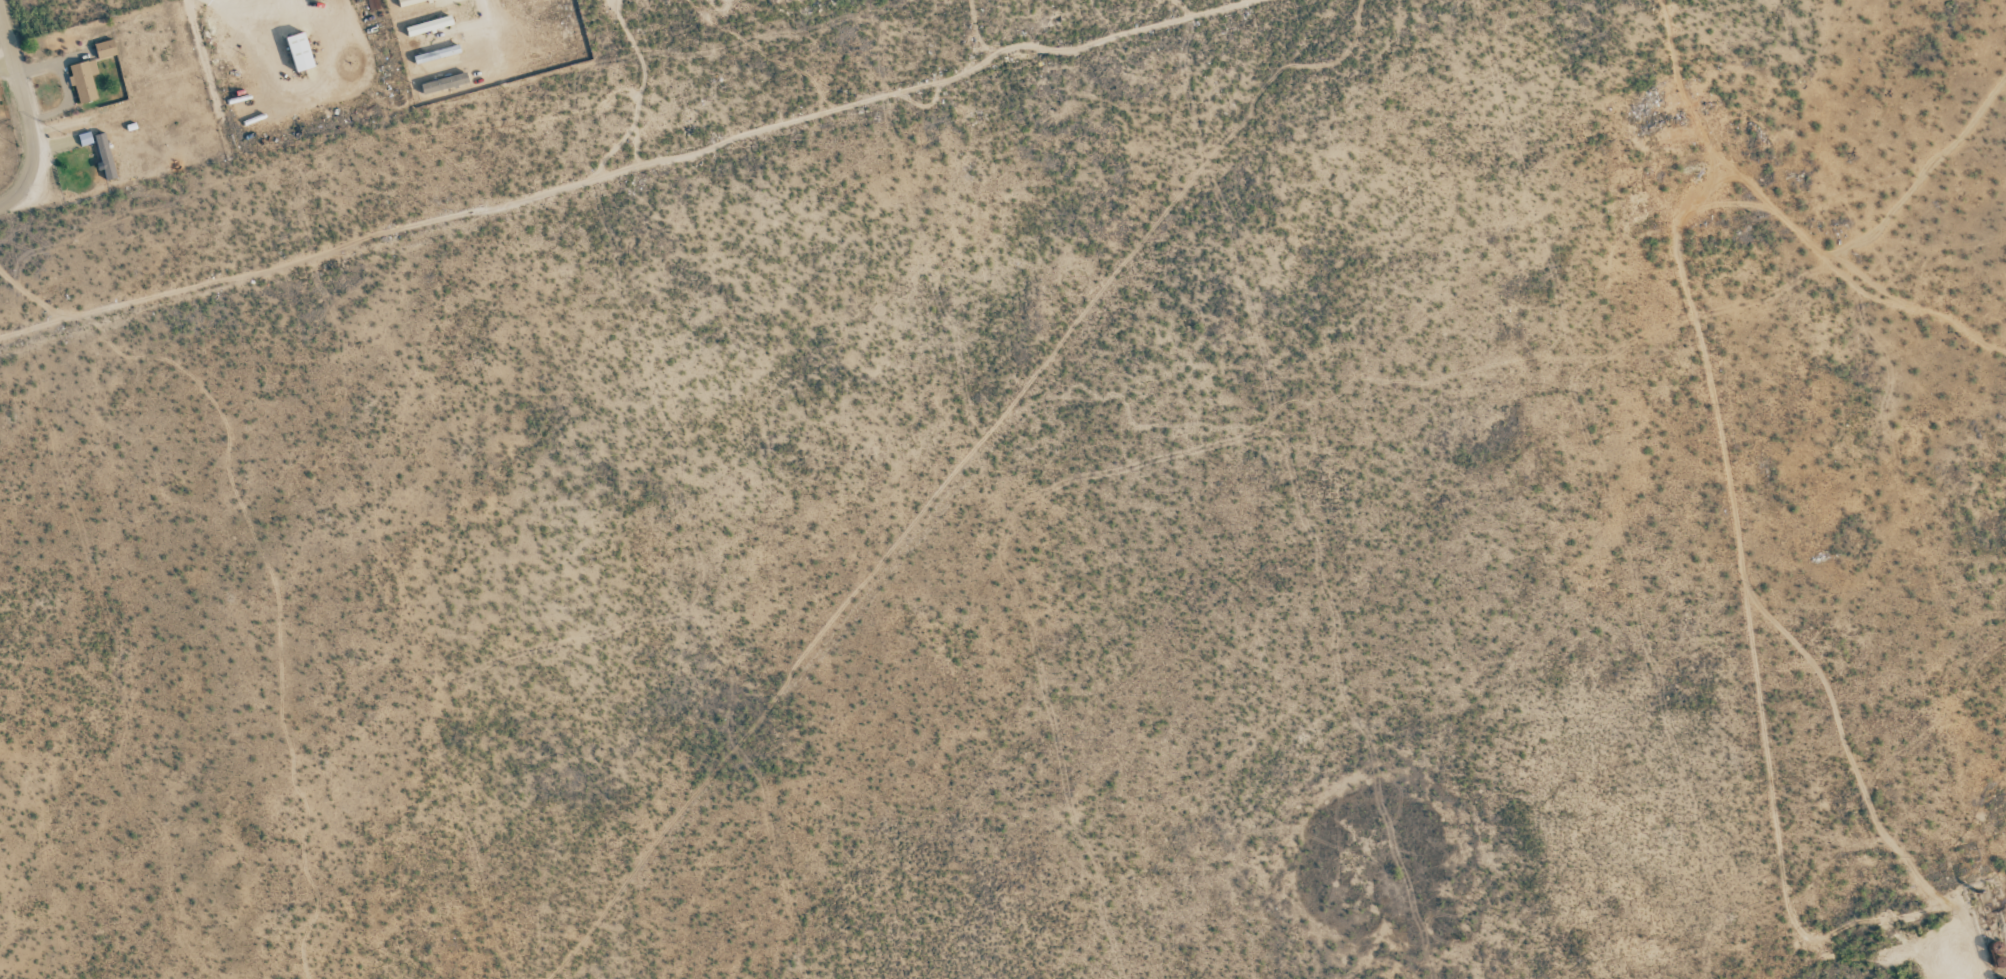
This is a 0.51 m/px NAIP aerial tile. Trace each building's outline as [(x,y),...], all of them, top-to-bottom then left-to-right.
[(430,0),(397,0),(399,8),(430,0)] [(405,25),(407,35),(452,27),(450,18),(405,25)] [(295,73),(314,67),(304,32),(285,38),(295,73)] [(116,55),(112,39),(93,44),(98,60),(116,55)] [(97,99),(91,75),(98,74),(94,60),(67,66),(72,85),(74,85),(79,103),(97,99)] [(78,134),(80,145),(91,143),(89,132),(78,134)] [(94,136),(105,181),(116,179),(105,133),(94,136)]
